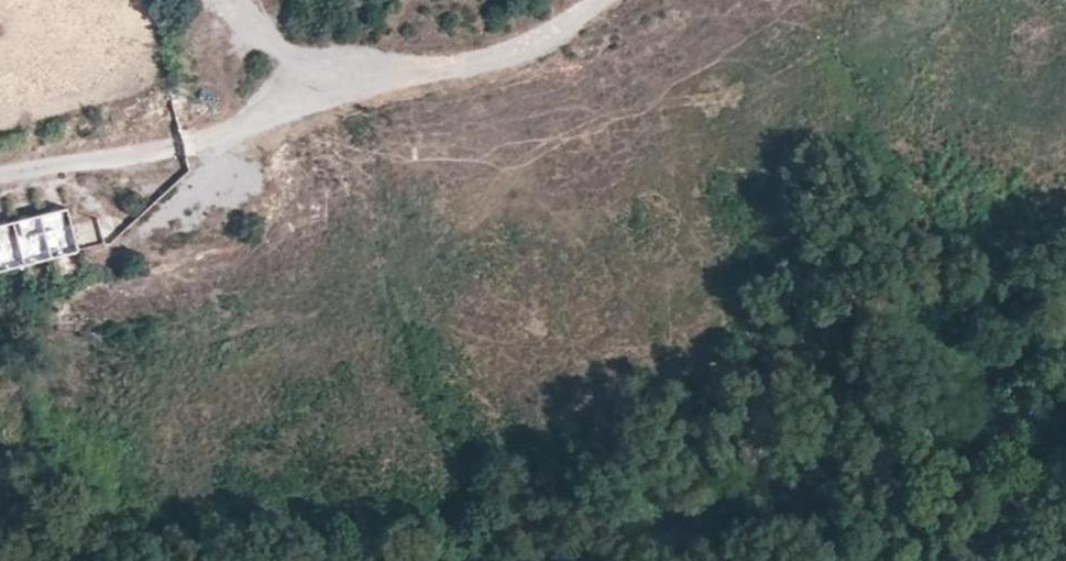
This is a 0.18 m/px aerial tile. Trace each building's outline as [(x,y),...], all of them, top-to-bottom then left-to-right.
[(69,209),(0,226),(0,272),(80,252),(69,209)]
